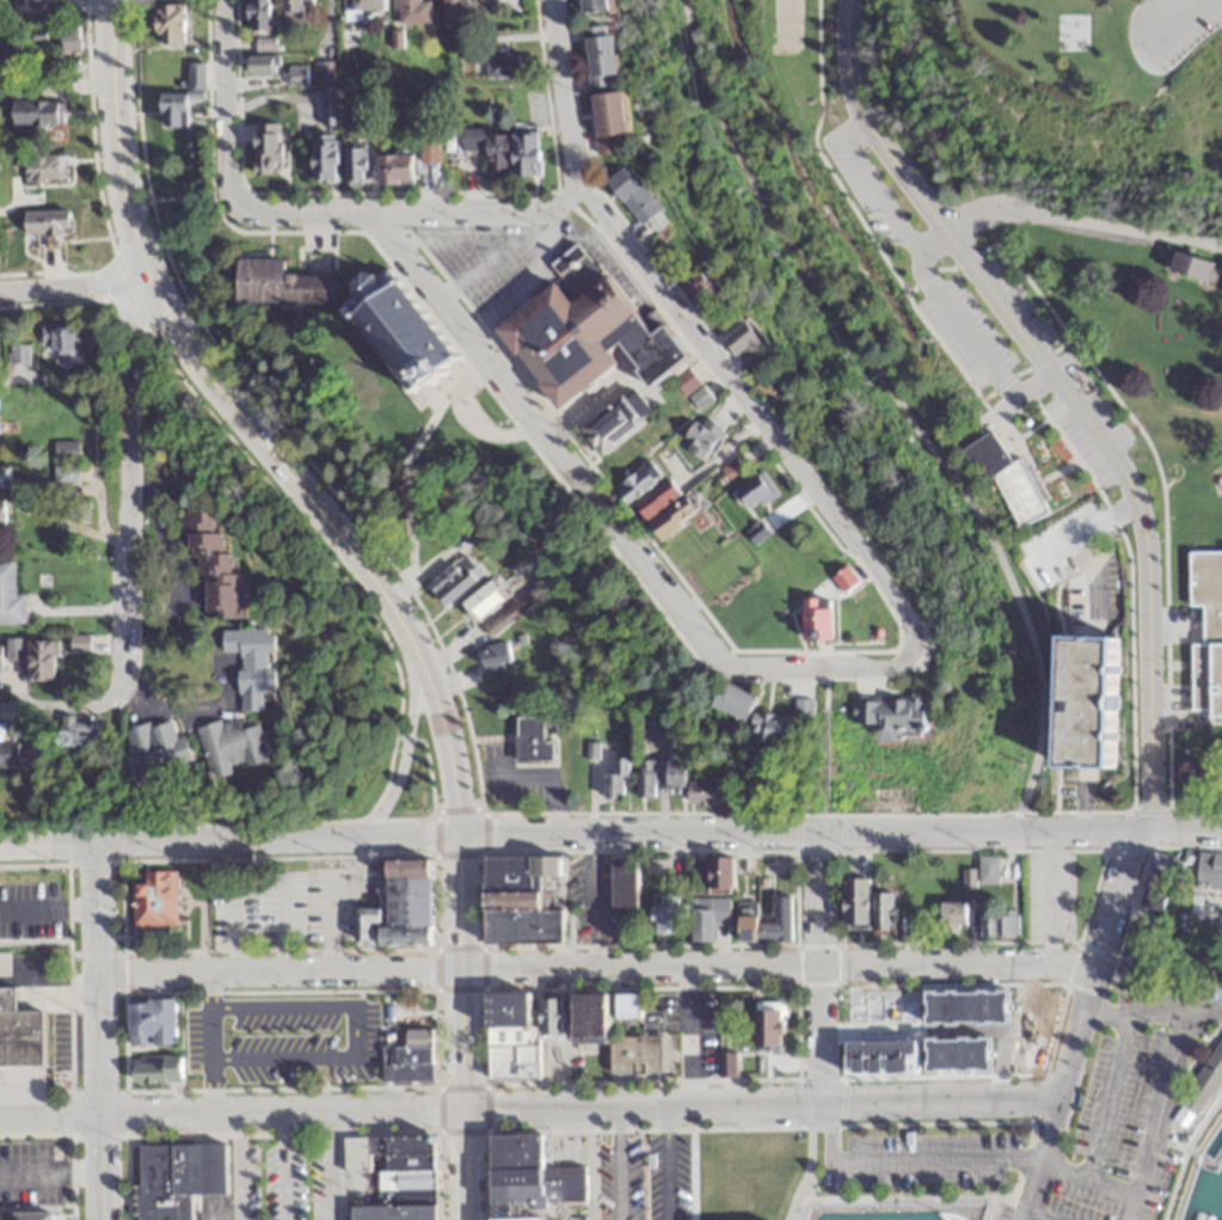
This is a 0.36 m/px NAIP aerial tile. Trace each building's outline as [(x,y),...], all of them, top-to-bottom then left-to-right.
[(268,0),(247,0),(247,30),(268,30),(268,0)] [(309,0),(283,0),(283,21),(309,21),(309,0)] [(382,0),(342,0),(342,13),(357,13),(357,11),(382,11),(382,0)] [(430,24),(430,2),(418,2),(418,0),(398,0),(398,24),(430,24)] [(442,21),(460,21),(460,0),(442,0),(442,21)] [(153,34),(163,34),(163,45),(181,45),(181,5),(153,5),(153,34)] [(78,24),(60,24),(60,51),(78,51),(78,24)] [(611,28),(584,28),(586,88),(613,88),(611,28)] [(247,57),(247,75),(274,75),(274,57),(247,57)] [(484,79),(518,79),(518,57),(484,57),(484,79)] [(187,89),(202,89),(202,63),(187,63),(187,89)] [(306,85),(305,66),(288,67),(288,85),(306,85)] [(11,140),(34,141),(34,124),(59,124),(60,101),(24,100),(24,84),(5,84),(5,97),(12,97),(11,140)] [(322,89),(322,125),(339,125),(339,89),(322,89)] [(186,94),(159,94),(159,128),(186,128),(186,94)] [(616,155),(615,135),(623,134),(621,95),(590,96),(593,156),(616,155)] [(252,125),(252,175),(278,175),(278,125),(252,125)] [(483,178),(536,178),(536,131),(460,132),(460,152),(483,151),(483,178)] [(336,182),(336,139),(311,139),(311,182),(336,182)] [(437,145),(419,145),(419,163),(437,163),(437,145)] [(345,149),(345,183),(364,183),(364,149),(345,149)] [(67,184),(67,154),(23,155),(24,185),(67,184)] [(410,185),(410,157),(377,157),(377,185),(410,185)] [(638,227),(644,222),(653,233),(667,223),(624,168),(604,184),(638,227)] [(23,211),(23,235),(69,235),(69,211),(23,211)] [(1169,274),(1213,285),(1218,265),(1174,253),(1169,274)] [(236,304),(331,304),(331,277),(282,277),(282,261),(236,260),(236,304)] [(379,265),(343,292),(349,300),(338,308),(409,399),(455,363),(379,265)] [(684,292),(694,300),(706,284),(696,276),(684,292)] [(492,329),(552,414),(616,369),(606,355),(616,347),(647,390),(685,364),(661,330),(649,338),(606,277),(567,305),(553,286),(492,329)] [(721,341),(739,367),(762,352),(744,325),(721,341)] [(41,326),(41,355),(85,355),(85,336),(73,336),(73,326),(41,326)] [(32,345),(8,345),(8,383),(32,383),(32,345)] [(695,386),(684,373),(671,385),(682,398),(695,386)] [(686,401),(696,413),(709,402),(699,389),(686,401)] [(582,436),(599,459),(643,426),(636,416),(638,415),(624,397),(609,408),(613,413),(582,436)] [(692,425),(681,441),(688,446),(683,453),(700,464),(722,433),(704,421),(698,429),(692,425)] [(957,450),(974,487),(992,479),(1016,529),(1046,515),(1020,459),(1007,465),(993,434),(957,450)] [(664,510),(649,490),(659,483),(646,467),(611,494),(623,510),(628,507),(643,526),(664,510)] [(75,468),(53,468),(53,487),(75,487),(75,468)] [(9,492),(9,469),(0,469),(0,492),(9,492)] [(744,515),(775,499),(763,475),(731,491),(744,515)] [(694,520),(684,503),(645,525),(655,542),(694,520)] [(86,523),(86,504),(67,504),(67,523),(86,523)] [(200,622),(233,621),(230,516),(181,517),(182,562),(199,562),(200,622)] [(1191,710),(1209,709),(1209,716),(1221,716),(1221,550),(1187,550),(1189,605),(1200,605),(1202,643),(1190,643),(1191,710)] [(443,608),(479,581),(461,558),(426,585),(443,608)] [(22,597),(12,597),(12,563),(0,563),(0,627),(22,627),(22,597)] [(855,586),(844,571),(831,581),(841,596),(855,586)] [(462,607),(479,623),(505,597),(488,581),(462,607)] [(828,604),(800,604),(800,646),(828,646),(828,604)] [(260,716),(260,692),(272,693),(272,673),(265,673),(266,634),(219,633),(218,656),(236,656),(235,715),(260,716)] [(1114,638),(1058,637),(1056,774),(1111,775),(1114,638)] [(17,662),(17,641),(4,641),(4,662),(17,662)] [(24,643),(24,684),(52,684),(52,643),(24,643)] [(478,651),(484,674),(512,667),(506,644),(478,651)] [(745,726),(756,700),(723,685),(712,711),(745,726)] [(853,700),(853,729),(873,729),(873,742),(920,742),(920,700),(853,700)] [(811,704),(794,704),(794,722),(811,722),(811,704)] [(552,742),(543,742),(543,718),(516,718),(516,764),(552,764),(552,742)] [(790,719),(753,719),(753,746),(790,746),(790,719)] [(85,727),(71,727),(71,721),(59,721),(59,751),(85,751),(85,727)] [(195,731),(209,785),(233,779),(231,772),(267,763),(258,729),(239,734),(236,721),(195,731)] [(193,773),(182,740),(175,742),(169,722),(123,736),(128,753),(122,755),(133,792),(193,773)] [(0,745),(0,769),(45,769),(45,741),(27,741),(27,752),(16,752),(16,745),(0,745)] [(666,792),(684,792),(684,756),(666,756),(666,792)] [(597,775),(597,800),(626,800),(626,759),(612,759),(612,775),(597,775)] [(636,762),(636,800),(654,800),(654,762),(636,762)] [(721,783),(688,783),(688,806),(721,806),(721,783)] [(1177,881),(1184,861),(1153,851),(1147,871),(1177,881)] [(1197,851),(1196,888),(1221,889),(1221,852),(1197,851)] [(485,943),(561,942),(559,855),(483,856),(485,943)] [(732,855),(707,855),(707,887),(732,887),(732,855)] [(977,884),(997,884),(997,855),(977,855),(977,884)] [(636,906),(636,856),(610,856),(610,906),(636,906)] [(430,943),(430,858),(385,859),(386,909),(354,909),(354,944),(430,943)] [(132,925),(175,924),(174,869),(142,870),(142,881),(131,882),(132,925)] [(867,927),(867,876),(841,877),(841,928),(867,927)] [(894,891),(875,891),(875,932),(894,932),(894,891)] [(737,940),(790,940),(790,894),(769,894),(769,917),(755,917),(755,913),(737,913),(737,940)] [(677,933),(677,896),(660,896),(660,905),(652,905),(652,933),(677,933)] [(691,897),(691,940),(715,940),(715,925),(729,925),(729,897),(691,897)] [(938,900),(938,926),(965,926),(965,900),(938,900)] [(978,935),(1016,935),(1016,912),(978,912),(978,935)] [(43,1065),(42,1010),(13,1010),(12,986),(0,987),(0,1065),(43,1065)] [(887,990),(843,990),(843,1024),(887,1025),(887,990)] [(529,992),(486,992),(487,1079),(537,1079),(536,1044),(501,1044),(500,1031),(529,1031),(529,992)] [(572,1042),(606,1042),(606,993),(572,993),(572,1042)] [(638,1019),(638,993),(614,993),(614,1019),(638,1019)] [(539,1042),(560,1041),(558,997),(538,997),(539,1042)] [(174,998),(127,998),(127,1043),(174,1043),(174,998)] [(780,1044),(778,1001),(750,1002),(751,1045),(780,1044)] [(431,1030),(383,1030),(384,1081),(431,1080),(431,1030)] [(1182,1104),(1203,1115),(1221,1080),(1221,1030),(1182,1104)] [(609,1035),(609,1075),(676,1075),(676,1035),(609,1035)] [(230,1044),(230,1075),(289,1075),(289,1044),(230,1044)] [(132,1081),(179,1081),(178,1055),(131,1056),(132,1081)] [(490,1219),(577,1219),(577,1217),(585,1217),(583,1167),(542,1168),(541,1133),(487,1134),(490,1219)] [(342,1170),(377,1170),(377,1205),(342,1205),(342,1219),(434,1219),(433,1136),(342,1137),(342,1170)] [(191,1194),(226,1193),(225,1143),(136,1144),(137,1219),(192,1219),(191,1194)] [(10,1210),(10,1219),(51,1219),(51,1210),(10,1210)]
